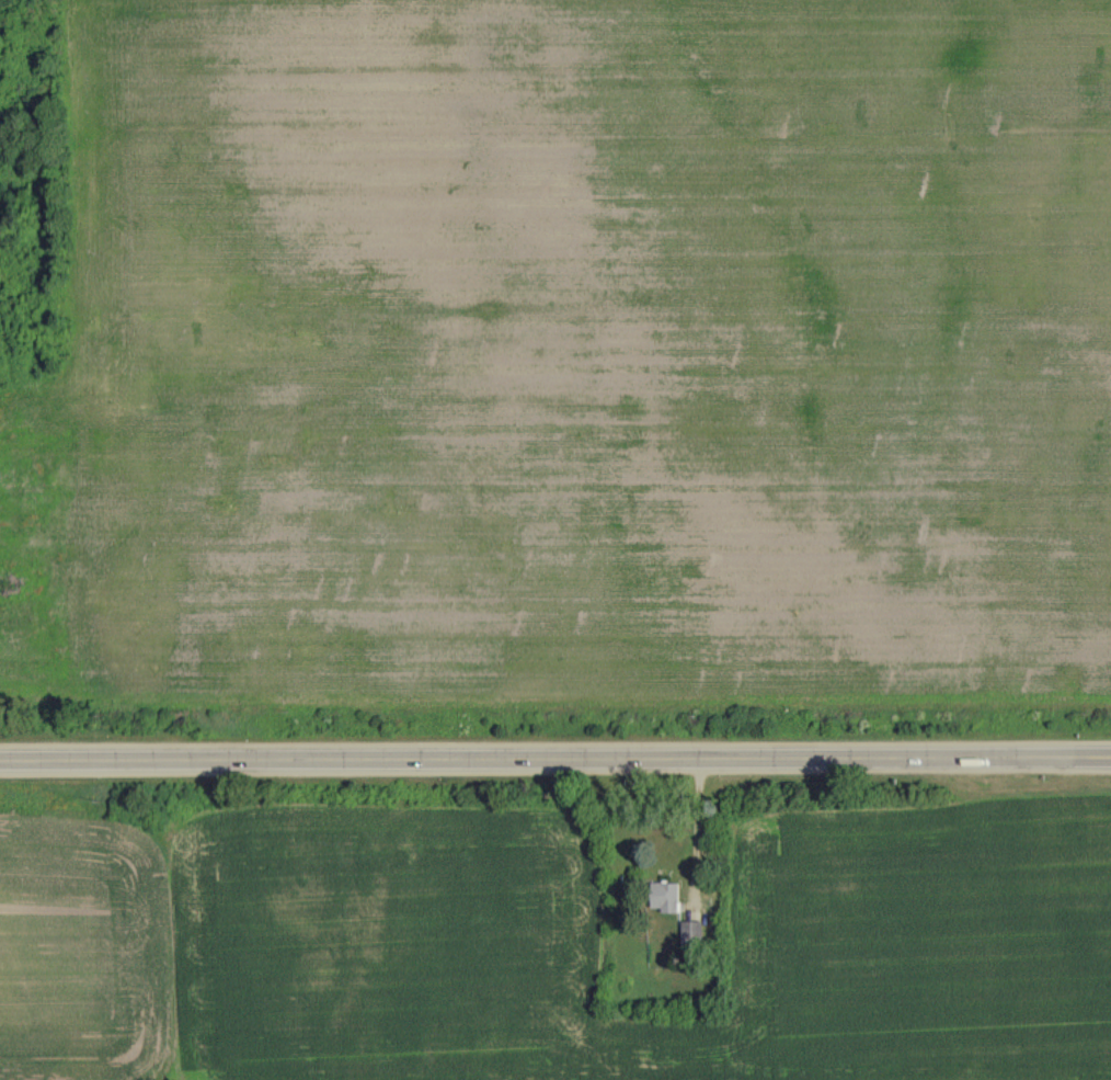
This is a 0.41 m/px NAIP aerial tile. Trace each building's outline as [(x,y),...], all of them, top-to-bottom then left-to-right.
[(677,882),(649,882),(649,911),(677,911),(677,882)] [(682,944),(700,944),(700,921),(682,921),(682,944)]
